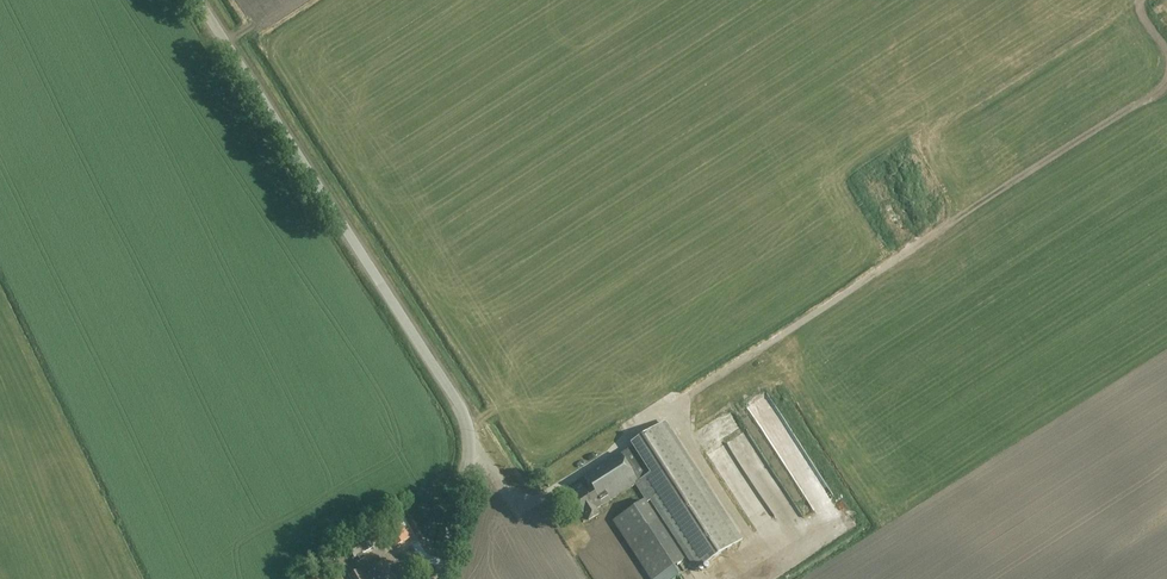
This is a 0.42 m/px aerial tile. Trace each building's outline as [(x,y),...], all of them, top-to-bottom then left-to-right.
[(747,424),(769,412),(759,393),(737,405),(747,424)] [(740,542),(663,422),(631,443),(633,447),(620,455),(620,454),(584,477),(589,485),(572,496),(583,514),(584,514),(589,520),(599,514),(596,509),(635,484),(647,502),(652,499),(697,569),(740,542)] [(739,455),(756,443),(747,430),(730,442),(739,455)] [(551,471),(554,477),(565,471),(562,465),(551,471)] [(646,502),(615,522),(652,578),(659,578),(685,562),(646,502)] [(406,537),(395,516),(379,524),(385,535),(389,533),(394,543),(406,537)] [(804,526),(796,531),(802,539),(810,534),(804,526)] [(373,548),(366,537),(348,549),(354,559),(373,548)] [(770,563),(778,578),(790,572),(781,556),(770,563)] [(386,559),(367,570),(372,578),(396,578),(391,571),(392,570),(386,559)] [(359,569),(348,575),(350,578),(363,578),(362,576),(363,575),(359,569)]
